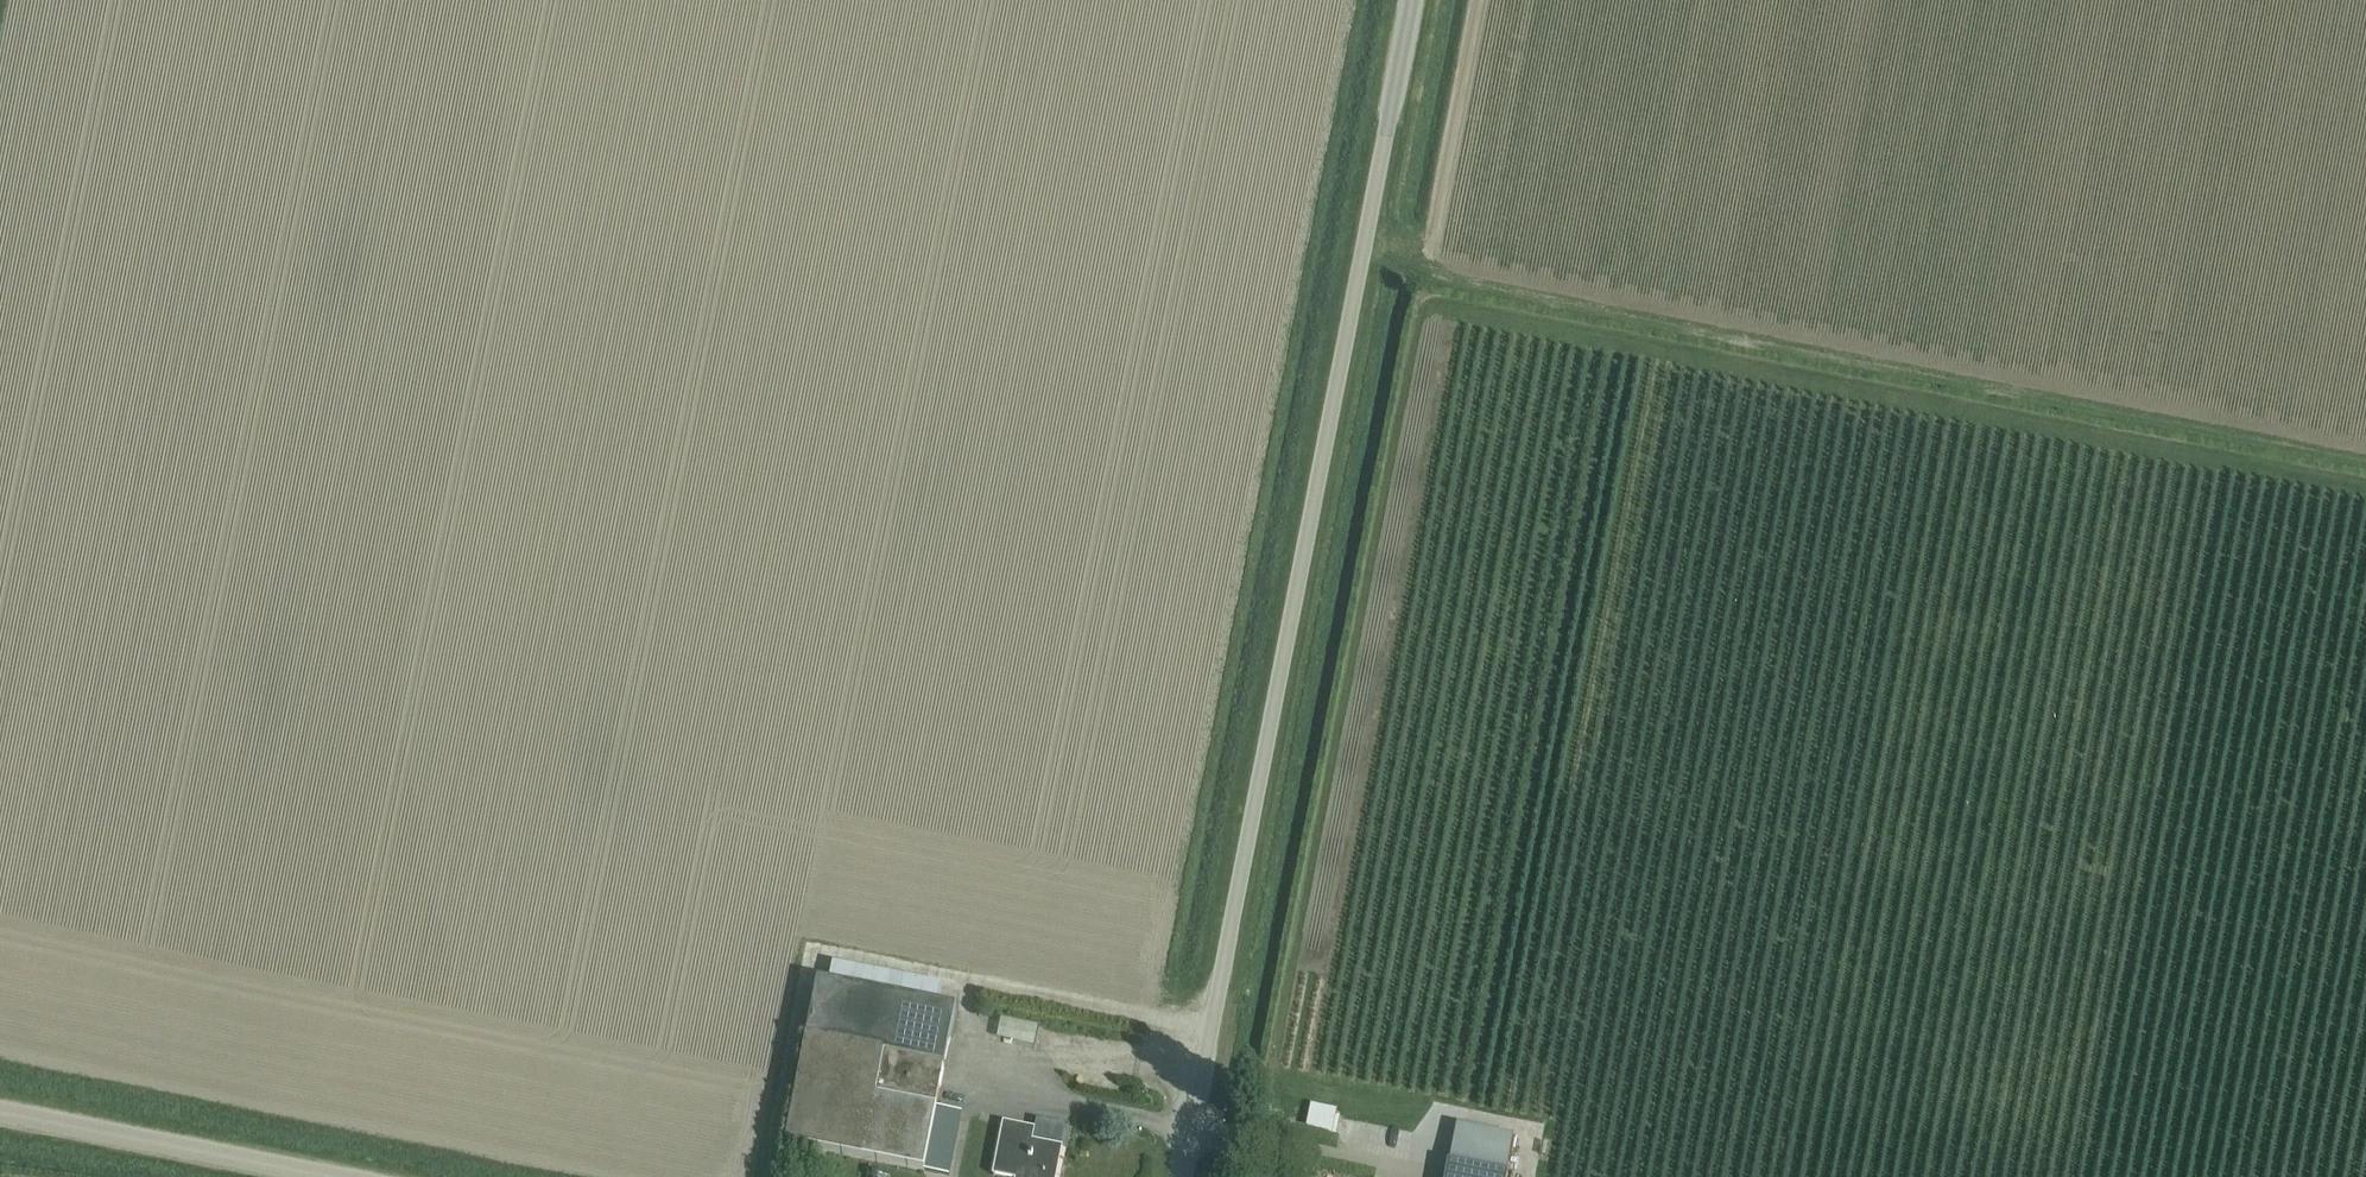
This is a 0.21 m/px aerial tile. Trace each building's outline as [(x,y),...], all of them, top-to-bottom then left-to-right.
[(948,1176),(961,1113),(935,1108),(943,1066),(944,1067),(956,1008),(818,981),(796,1091),(797,1091),(786,1144),(948,1176)] [(976,1129),(991,1132),(993,1124),(977,1120),(976,1129)] [(1062,1147),(1032,1141),(1035,1129),(1003,1123),(993,1175),(1000,1176),(1056,1176),(1062,1147)] [(1514,1136),(1457,1125),(1450,1163),(1507,1174),(1514,1136)] [(1445,1176),(1507,1176),(1507,1174),(1450,1163),(1448,1162),(1445,1176)]
